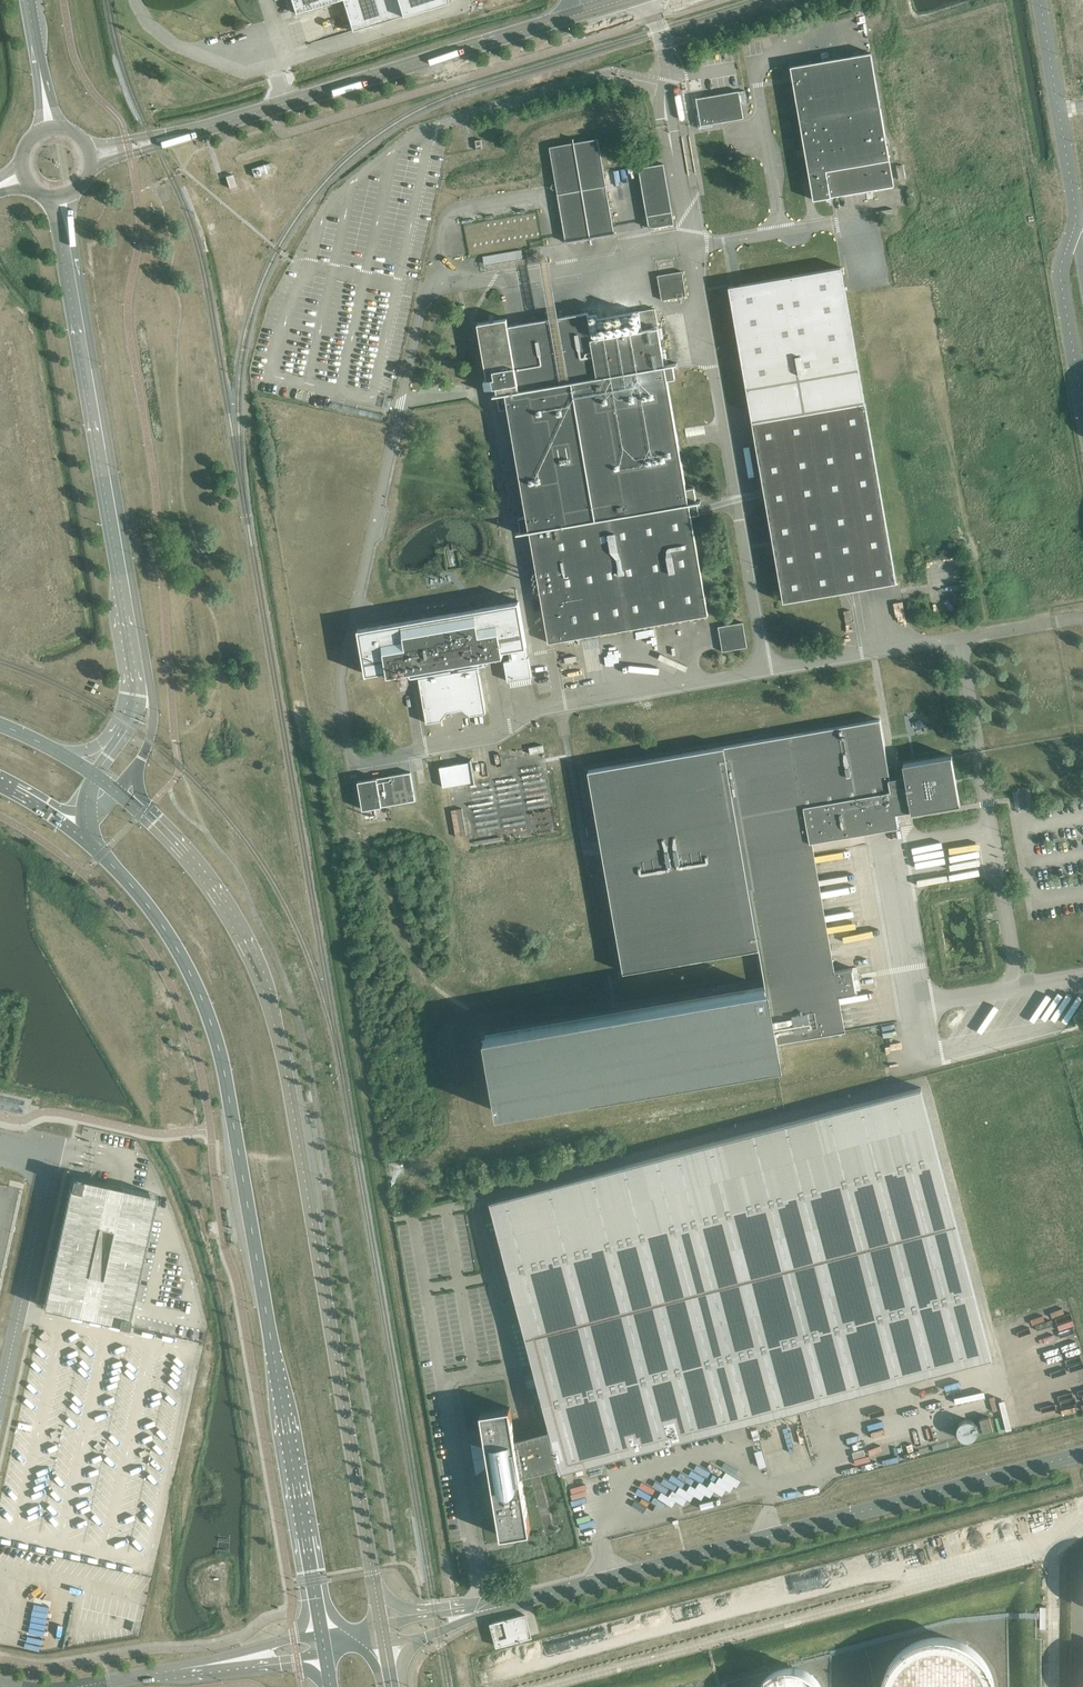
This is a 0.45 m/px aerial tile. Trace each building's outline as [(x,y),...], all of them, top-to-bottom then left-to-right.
[(295,13),(338,0),(291,0),(295,13)] [(358,29),(447,1),(447,0),(349,0),(358,29)] [(890,159),(871,52),(791,66),(810,180),(814,200),(831,197),(827,170),(890,159)] [(744,118),(739,91),(696,98),(699,117),(697,117),(699,128),(710,126),(709,124),(744,118)] [(615,234),(604,172),(598,138),(550,147),(556,183),(566,242),(615,234)] [(894,186),(890,159),(827,170),(831,197),(894,186)] [(273,171),(270,163),(252,168),(254,177),(273,171)] [(674,224),(664,164),(639,168),(649,228),(674,224)] [(233,174),(226,177),(230,188),(237,186),(234,177),(233,174)] [(523,259),(522,255),(521,250),(483,256),(485,265),(523,259)] [(752,421),(865,402),(841,267),(744,284),(729,287),(751,410),(752,421)] [(687,296),(682,271),(658,275),(662,300),(687,296)] [(658,327),(655,308),(639,311),(642,330),(658,327)] [(665,365),(658,327),(642,330),(593,338),(588,312),(508,326),(507,318),(478,323),(487,379),(484,379),(486,388),(496,386),(498,394),(505,392),(665,365)] [(675,373),(673,365),(673,364),(665,365),(668,380),(676,379),(675,373)] [(691,515),(689,503),(686,488),(679,449),(668,380),(665,365),(505,392),(508,408),(527,516),(529,531),(549,642),(708,615),(691,515)] [(508,408),(505,392),(498,394),(500,409),(508,408)] [(897,582),(865,402),(752,421),(766,500),(784,602),(839,592),(897,582)] [(384,414),(344,405),(343,410),(383,419),(384,414)] [(696,500),(694,487),(686,488),(689,503),(697,502),(696,500)] [(529,531),(527,516),(519,517),(522,532),(529,531)] [(486,712),(477,660),(503,656),(502,650),(509,649),(511,660),(504,661),(508,681),(532,677),(529,657),(527,657),(525,646),(527,646),(519,600),(518,601),(485,607),(359,629),(359,628),(358,628),(366,674),(368,674),(419,665),(420,670),(418,670),(427,723),(443,720),(443,719),(448,712),(463,709),(470,714),(470,715),(486,712)] [(747,647),(743,622),(718,626),(723,651),(747,647)] [(833,971),(810,842),(899,826),(896,812),(911,810),(912,812),(960,803),(960,802),(952,757),(952,755),(903,764),(905,775),(890,778),(880,719),(589,770),(624,972),(759,948),(766,987),(485,1036),(499,1112),(779,1063),(776,1042),(843,1031),(837,996),(857,992),(853,967),(833,971)] [(443,785),(475,781),(473,760),(440,764),(443,785)] [(413,772),(360,778),(363,807),(417,800),(413,772)] [(456,835),(467,833),(463,807),(453,809),(456,835)] [(992,1357),(921,1087),(490,1201),(518,1305),(549,1424),(548,1424),(549,1429),(550,1433),(516,1442),(510,1407),(481,1412),(488,1456),(480,1458),(481,1464),(489,1463),(501,1535),(530,1531),(523,1484),(520,1472),(558,1462),(559,1466),(560,1471),(713,1431),(992,1357)] [(93,1183),(66,1177),(39,1303),(52,1325),(131,1340),(133,1331),(156,1210),(159,1196),(120,1188),(93,1183)] [(535,1382),(532,1371),(524,1373),(527,1384),(535,1382)] [(993,1430),(989,1416),(979,1419),(983,1433),(993,1430)] [(976,1425),(976,1424),(975,1423),(974,1422),(973,1421),(971,1420),(970,1420),(969,1420),(967,1420),(966,1420),(965,1420),(963,1421),(962,1421),(961,1422),(960,1423),(959,1424),(958,1425),(958,1426),(957,1427),(957,1429),(957,1430),(957,1431),(958,1433),(958,1434),(959,1435),(959,1436),(960,1437),(961,1438),(962,1439),(964,1440),(965,1440),(966,1440),(968,1440),(969,1440),(970,1440),(972,1439),(973,1439),(974,1438),(975,1437),(976,1436),(976,1435),(977,1434),(977,1433),(978,1431),(978,1430),(978,1429),(977,1427),(977,1426),(976,1425)] [(569,1488),(573,1515),(590,1513),(586,1485),(569,1488)] [(529,1638),(523,1614),(493,1622),(500,1646),(529,1638)] [(915,1638),(911,1639),(907,1642),(904,1644),(902,1646),(899,1648),(897,1650),(896,1651),(895,1652),(893,1654),(891,1656),(889,1660),(888,1662),(887,1664),(885,1666),(884,1669),(883,1672),(882,1674),(882,1676),(881,1679),(881,1680),(880,1683),(880,1684),(880,1686),(999,1686),(999,1683),(998,1682),(998,1680),(998,1677),(997,1676),(996,1673),(995,1669),(994,1666),(993,1665),(992,1664),(991,1661),(989,1659),(988,1658),(986,1654),(983,1651),(980,1648),(976,1645),(973,1642),(971,1641),(969,1640),(965,1638),(961,1636),(957,1635),(953,1634),(949,1633),(946,1633),(942,1632),(937,1632),(934,1632),(931,1633),(927,1633),(923,1635),(919,1636),(915,1638)] [(816,1676),(814,1674),(812,1673),(811,1671),(808,1669),(805,1668),(802,1667),(798,1666),(796,1666),(793,1665),(791,1665),(787,1665),(785,1666),(783,1666),(781,1667),(777,1668),(774,1669),(772,1671),(770,1672),(767,1674),(766,1676),(763,1678),(762,1680),(761,1682),(760,1683),(759,1685),(759,1686),(758,1686),(824,1686),(823,1686),(822,1684),(821,1682),(820,1680),(818,1678),(816,1676)]
